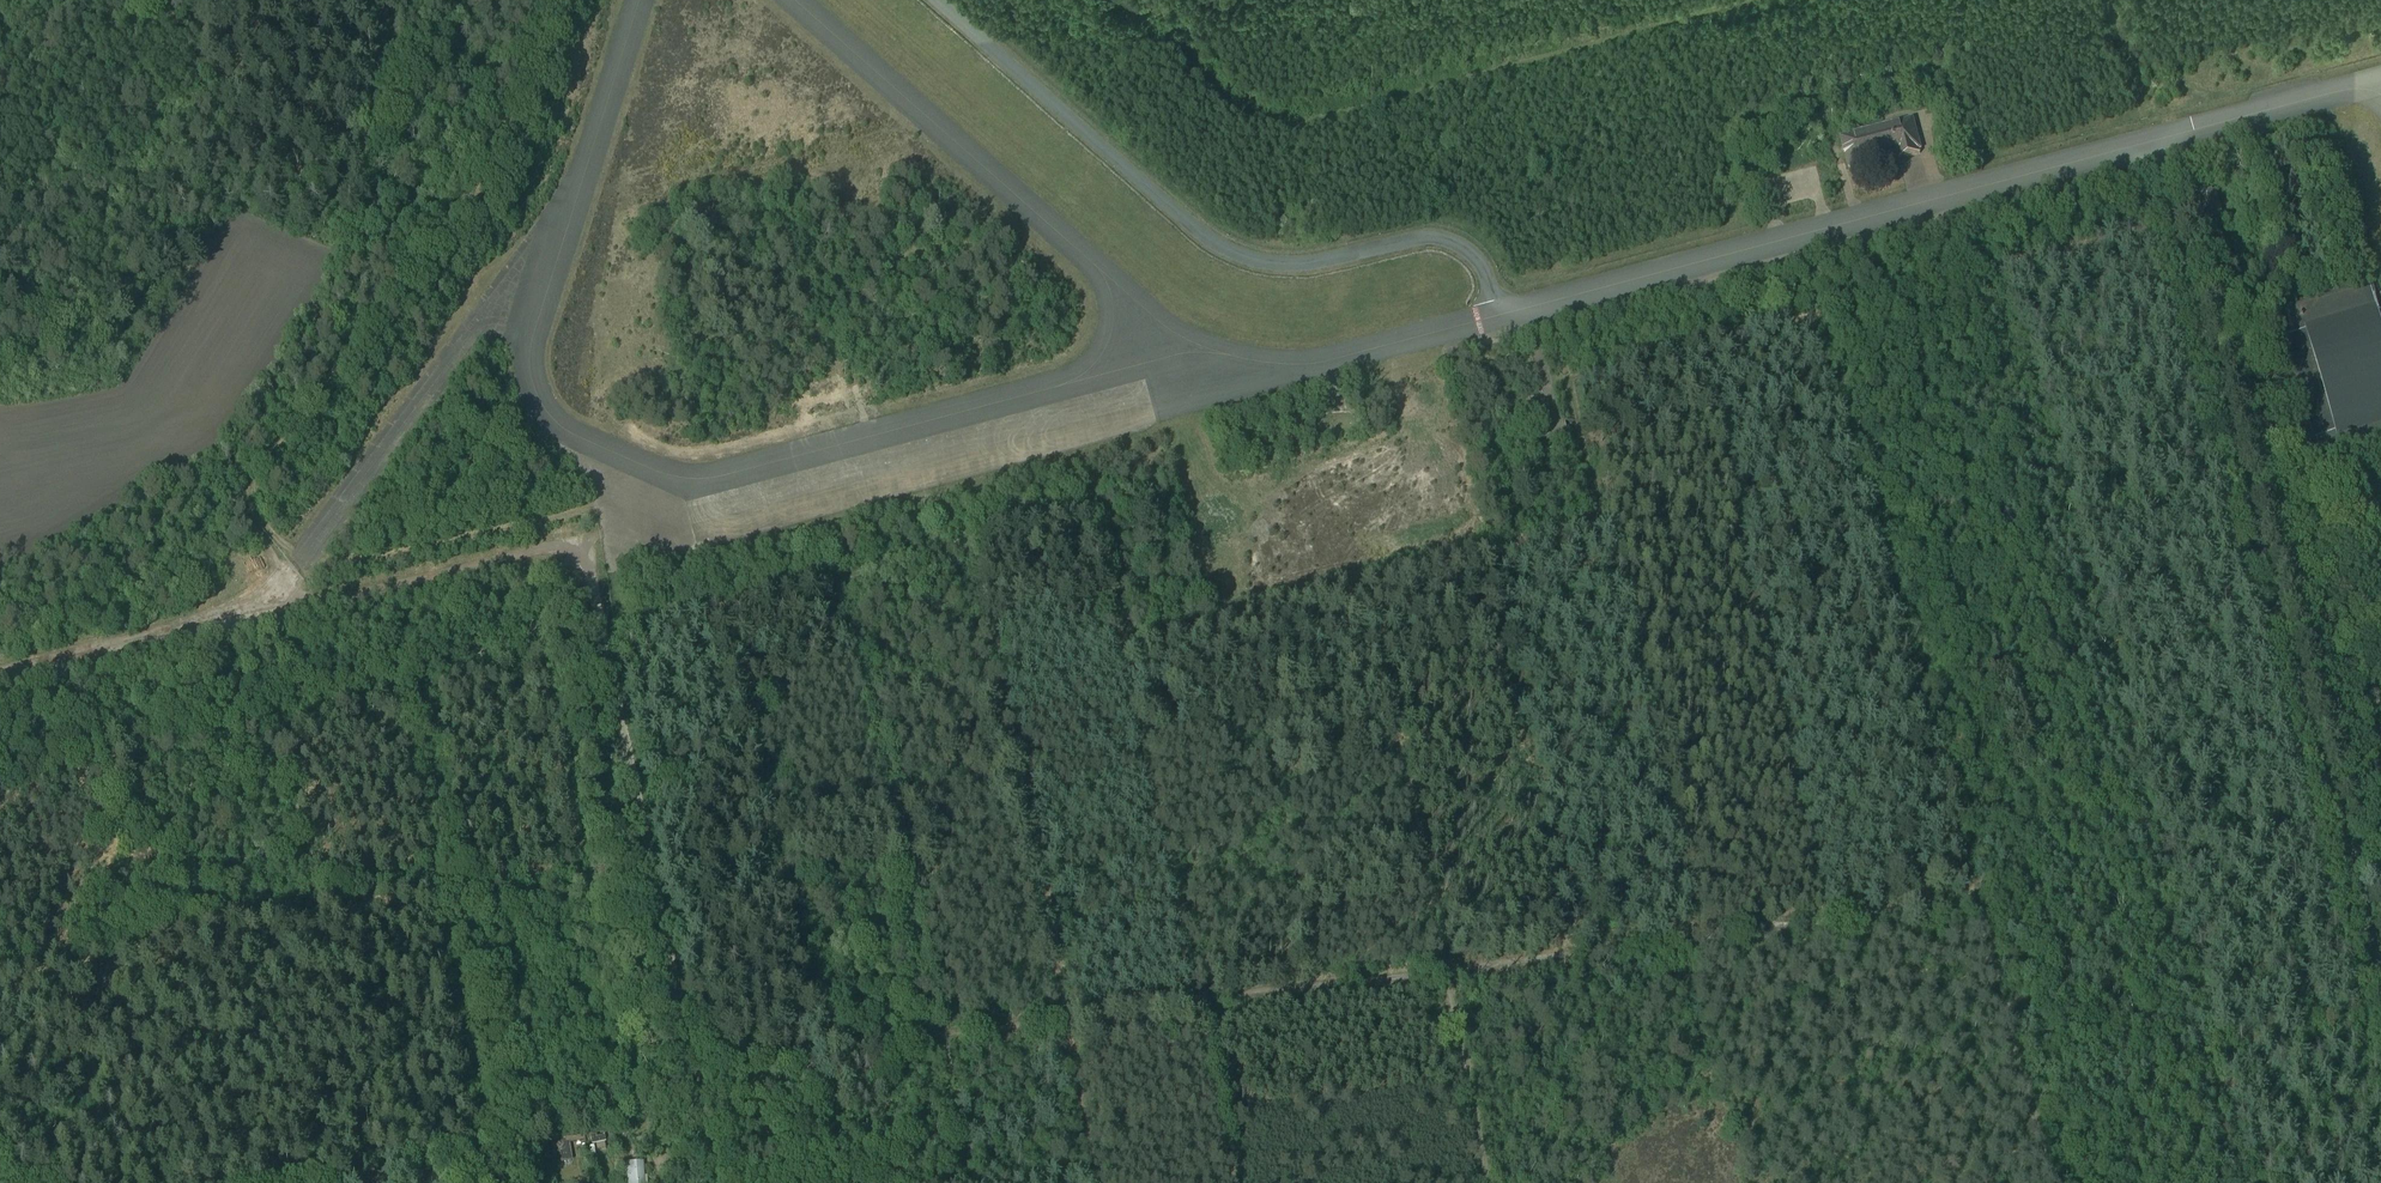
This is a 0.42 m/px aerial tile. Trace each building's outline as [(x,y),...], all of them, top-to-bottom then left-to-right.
[(1913,117),(1840,137),(1848,169),(1897,156),(1898,159),(1920,153),(1920,150),(1922,149),(1913,117)] [(2198,196),(2205,222),(2223,217),(2216,191),(2198,196)] [(2212,245),(2215,257),(2229,253),(2226,241),(2212,245)] [(2318,445),(2328,442),(2333,459),(2380,445),(2380,321),(2372,292),(2371,287),(2289,311),(2296,334),(2286,337),(2286,338),(2281,339),(2283,346),(2288,345),(2300,385),(2306,405),(2303,406),(2307,421),(2310,420),(2312,426),(2310,426),(2311,430),(2313,429),(2318,445)] [(596,1134),(590,1135),(592,1144),(596,1143),(604,1142),(606,1141),(605,1135),(597,1136),(596,1134)] [(570,1142),(555,1145),(557,1162),(573,1159),(570,1142)] [(624,1163),(625,1174),(627,1174),(628,1182),(645,1182),(643,1162),(624,1163)]
